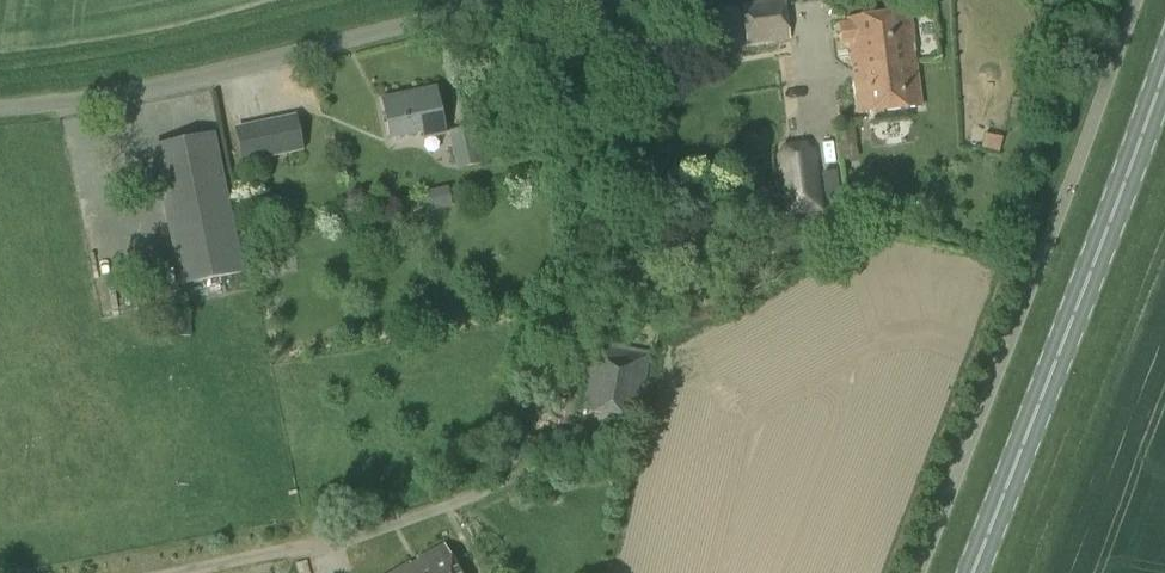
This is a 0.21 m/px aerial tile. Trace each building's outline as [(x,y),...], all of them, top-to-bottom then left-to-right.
[(790,39),(784,0),(779,0),(742,5),(747,45),(790,39)] [(893,63),(918,60),(912,12),(847,20),(853,70),(873,67),(882,74),(894,73),(893,63)] [(873,67),(853,70),(859,114),(923,106),(918,60),(893,63),(894,73),(882,74),(873,67)] [(445,133),(436,89),(419,92),(420,94),(382,101),(392,137),(424,131),(425,137),(445,133)] [(296,115),(235,128),(242,164),(304,151),(296,115)] [(476,131),(475,126),(448,132),(456,170),(483,165),(481,158),(489,156),(483,130),(476,131)] [(979,144),(997,147),(999,131),(981,129),(979,144)] [(182,285),(242,273),(213,135),(153,147),(182,285)] [(785,217),(824,212),(815,150),(806,142),(784,145),(776,156),(785,217)] [(826,207),(841,205),(836,171),(821,174),(826,207)] [(796,239),(826,234),(823,213),(792,218),(796,239)] [(638,420),(648,363),(590,353),(580,410),(638,420)] [(628,482),(628,469),(609,469),(609,482),(628,482)] [(444,545),(392,572),(459,572),(444,545)]
